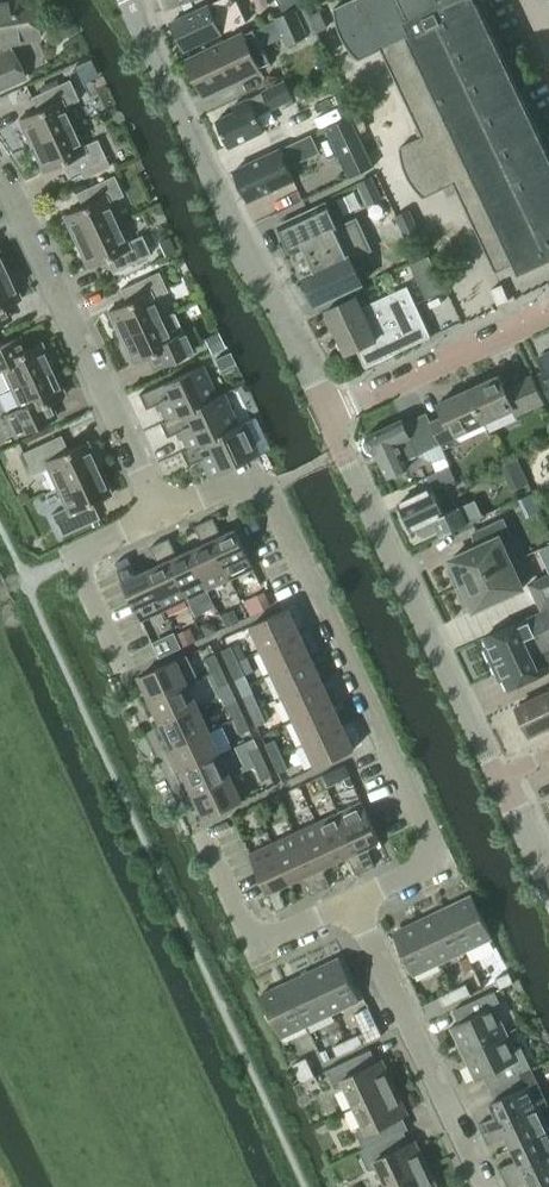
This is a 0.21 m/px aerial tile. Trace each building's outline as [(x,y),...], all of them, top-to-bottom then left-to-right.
[(31,0),(15,0),(6,2),(5,0),(0,0),(0,89),(24,79),(10,49),(9,44),(38,39),(31,0)] [(191,0),(161,0),(164,9),(191,0)] [(246,23),(236,0),(220,0),(171,22),(173,27),(171,30),(175,38),(178,39),(184,51),(246,23)] [(282,10),(302,1),(302,0),(277,0),(282,10)] [(396,0),(352,0),(333,9),(334,15),(334,18),(335,21),(336,24),(337,27),(338,31),(340,35),(342,41),(346,47),(349,51),(353,56),(358,60),(358,61),(381,50),(422,137),(399,148),(400,153),(400,156),(401,161),(402,165),(404,170),(406,176),(409,180),(410,183),(412,186),(415,190),(418,193),(423,198),(453,184),(495,273),(515,264),(520,274),(548,260),(548,153),(477,0),(446,0),(405,19),(396,0)] [(405,19),(446,0),(396,0),(405,19)] [(275,19),(287,46),(308,37),(295,9),(275,19)] [(320,11),(310,16),(318,33),(328,28),(320,11)] [(270,64),(254,30),(242,36),(241,35),(188,61),(203,93),(257,68),(258,70),(270,64)] [(29,147),(74,126),(65,106),(78,100),(68,80),(35,96),(41,108),(16,120),(29,147)] [(271,111),(294,100),(285,81),(262,92),(263,92),(251,98),(251,99),(233,108),(236,114),(218,122),(230,148),(266,131),(259,115),(270,110),(271,111)] [(358,134),(365,130),(365,127),(365,126),(364,125),(364,122),(363,120),(362,119),(361,118),(359,117),(359,116),(351,120),(358,134)] [(353,177),(373,167),(358,134),(351,120),(350,117),(330,127),(353,177)] [(83,146),(74,126),(29,147),(41,173),(61,164),(67,177),(78,172),(82,180),(109,167),(105,160),(96,140),(83,146)] [(235,170),(249,201),(294,181),(288,166),(318,153),(311,136),(235,170)] [(75,243),(117,223),(108,203),(123,196),(113,176),(81,191),(87,205),(62,216),(75,243)] [(366,206),(379,200),(369,178),(356,184),(366,206)] [(303,277),(316,306),(362,284),(351,259),(370,250),(356,220),(337,229),(325,204),(279,225),(292,254),(294,253),(305,277),(303,277)] [(407,241),(420,235),(409,210),(395,217),(407,241)] [(126,242),(117,223),(75,243),(87,269),(111,258),(117,270),(150,255),(141,236),(126,242)] [(159,244),(165,258),(176,253),(170,239),(159,244)] [(426,300),(445,291),(429,257),(410,266),(426,300)] [(118,339),(162,318),(153,299),(167,292),(158,272),(125,288),(131,301),(106,312),(118,339)] [(8,273),(0,277),(0,309),(7,306),(20,300),(8,273)] [(499,305),(510,300),(504,285),(493,290),(499,305)] [(357,349),(365,367),(430,337),(407,287),(362,308),(361,308),(376,339),(357,348),(357,349)] [(346,354),(352,351),(357,349),(357,348),(376,339),(361,308),(362,308),(357,297),(326,311),(346,354)] [(172,314),(162,318),(118,339),(131,365),(155,354),(161,366),(194,351),(185,331),(181,333),(172,314)] [(218,332),(203,340),(211,355),(225,347),(218,332)] [(10,389),(52,369),(40,343),(27,349),(17,354),(11,341),(0,345),(0,344),(0,370),(1,369),(10,389)] [(538,366),(548,390),(548,352),(540,356),(547,371),(542,373),(539,365),(538,366)] [(202,367),(138,396),(144,410),(158,404),(166,421),(166,422),(216,398),(202,367)] [(14,437),(48,422),(41,407),(65,396),(52,369),(10,389),(19,409),(4,415),(14,437)] [(546,402),(533,374),(506,387),(500,375),(469,389),(485,423),(515,409),(517,415),(546,402)] [(455,437),(485,423),(469,389),(439,403),(445,416),(431,422),(442,444),(444,450),(458,443),(455,437)] [(166,421),(159,424),(165,438),(178,432),(187,449),(187,450),(237,427),(237,426),(223,395),(216,398),(166,422),(166,421)] [(431,422),(427,414),(405,424),(403,418),(367,436),(364,442),(368,452),(374,455),(377,453),(389,477),(408,467),(405,461),(419,454),(433,462),(447,456),(431,422)] [(187,449),(180,452),(186,466),(199,460),(208,479),(245,462),(258,455),(270,450),(255,418),(243,423),(237,426),(237,427),(187,450),(187,449)] [(60,454),(53,439),(22,453),(32,475),(46,469),(56,488),(98,469),(86,442),(60,454)] [(437,472),(443,485),(453,480),(447,467),(437,472)] [(60,537),(92,523),(85,507),(111,495),(98,469),(56,488),(65,508),(50,515),(60,537)] [(438,531),(441,537),(485,517),(482,518),(475,502),(460,508),(460,507),(444,514),(432,487),(398,503),(411,529),(415,527),(419,535),(425,537),(438,531)] [(222,537),(213,518),(204,523),(230,580),(253,569),(235,530),(222,537)] [(456,588),(510,563),(499,539),(510,534),(503,519),(475,532),(481,544),(449,559),(452,566),(447,568),(456,588)] [(208,590),(230,580),(204,523),(195,527),(203,545),(190,551),(208,590)] [(178,557),(169,539),(160,543),(186,600),(208,590),(190,551),(178,557)] [(164,610),(186,600),(160,543),(151,548),(159,566),(146,572),(164,610)] [(134,578),(125,559),(115,564),(141,621),(164,610),(146,572),(134,578)] [(522,589),(510,563),(456,588),(465,607),(470,605),(473,611),(522,589)] [(540,610),(548,605),(548,575),(528,585),(540,610)] [(264,591),(244,601),(250,616),(271,606),(264,591)] [(234,609),(221,615),(226,627),(230,625),(239,621),(234,609)] [(263,650),(299,633),(288,609),(252,626),(263,650)] [(509,628),(508,627),(485,638),(489,647),(486,649),(497,673),(500,671),(509,689),(548,670),(548,609),(509,628)] [(208,621),(201,624),(206,636),(219,630),(215,622),(208,621)] [(190,627),(176,634),(183,647),(190,644),(197,641),(190,627)] [(274,673),(310,657),(299,633),(263,650),(274,673)] [(163,638),(152,643),(159,658),(170,653),(163,638)] [(228,666),(236,663),(238,662),(231,647),(222,651),(228,666)] [(212,673),(222,669),(215,655),(205,659),(212,673)] [(140,677),(151,701),(188,684),(199,679),(188,656),(177,662),(176,660),(140,677)] [(284,697),(321,680),(310,657),(274,673),(284,697)] [(235,681),(245,676),(238,662),(236,663),(228,666),(235,681)] [(219,688),(228,684),(222,669),(212,673),(219,688)] [(295,720),(331,703),(321,680),(284,697),(295,720)] [(162,725),(199,708),(188,684),(151,701),(162,725)] [(516,706),(530,735),(548,726),(548,691),(516,706)] [(250,713),(260,708),(253,693),(243,698),(250,713)] [(233,720),(243,715),(237,701),(227,706),(233,720)] [(306,743),(342,726),(331,703),(295,720),(306,743)] [(173,748),(209,731),(199,708),(162,725),(173,748)] [(257,727),(267,723),(260,708),(250,713),(257,727)] [(240,735),(250,730),(243,715),(233,720),(240,735)] [(306,743),(317,767),(353,750),(342,726),(306,743)] [(184,771),(220,754),(209,731),(173,748),(184,771)] [(271,759),(280,755),(281,754),(275,740),(265,745),(271,759)] [(255,767),(265,762),(258,748),(248,752),(255,767)] [(195,795),(231,778),(220,754),(184,771),(195,795)] [(280,755),(271,759),(278,774),(288,769),(282,756),(281,754),(280,755)] [(262,781),(272,777),(265,762),(255,767),(262,781)] [(344,766),(334,770),(337,776),(344,780),(347,786),(350,787),(354,785),(344,766)] [(320,777),(305,784),(313,799),(328,792),(320,777)] [(195,795),(206,819),(242,802),(231,778),(195,795)] [(365,870),(375,866),(366,848),(380,841),(362,803),(339,813),(365,870)] [(365,870),(339,813),(317,824),(335,862),(348,856),(356,875),(365,870)] [(321,891),(330,886),(322,868),(335,862),(317,824),(295,834),(321,891)] [(321,891),(295,834),(273,844),(291,882),(304,877),(312,895),(321,891)] [(277,912),(286,907),(278,889),(291,882),(273,844),(250,854),(277,912)] [(466,951),(492,938),(472,895),(445,908),(466,951)] [(440,963),(466,951),(445,908),(420,920),(440,963)] [(413,976),(440,963),(420,920),(393,933),(413,976)] [(468,957),(460,961),(465,972),(474,968),(468,957)] [(333,1014),(360,1001),(339,958),(313,971),(333,1014)] [(307,1026),(333,1014),(313,971),(287,983),(307,1026)] [(500,989),(513,982),(509,973),(495,979),(500,989)] [(281,1038),(307,1026),(287,983),(260,995),(281,1038)] [(458,1000),(471,994),(466,984),(453,990),(458,1000)] [(445,1007),(458,1000),(453,990),(440,997),(445,1007)] [(464,1054),(506,1033),(495,1008),(501,1005),(495,991),(454,1011),(460,1023),(451,1027),(464,1054)] [(359,1035),(346,1041),(351,1051),(363,1045),(381,1036),(368,1009),(355,1015),(363,1033),(359,1035)] [(513,1048),(506,1033),(464,1054),(476,1080),(485,1076),(491,1088),(531,1070),(519,1045),(513,1048)] [(346,1041),(333,1047),(338,1057),(351,1051),(346,1041)] [(366,1069),(359,1055),(327,1071),(336,1089),(346,1088),(354,1106),(395,1087),(383,1061),(366,1069)] [(302,1083),(315,1076),(306,1058),(293,1064),(302,1083)] [(540,1109),(547,1105),(531,1070),(491,1088),(496,1101),(491,1103),(497,1116),(479,1124),(483,1135),(539,1108),(540,1109)] [(393,1138),(397,1136),(391,1122),(408,1114),(395,1087),(354,1106),(363,1125),(356,1132),(364,1149),(364,1150),(392,1137),(393,1138)] [(548,1130),(548,1128),(540,1109),(539,1108),(483,1135),(488,1145),(506,1136),(512,1148),(548,1130)] [(548,1157),(548,1130),(512,1148),(517,1160),(499,1168),(504,1178),(548,1157)] [(393,1138),(392,1137),(364,1150),(364,1149),(360,1151),(369,1170),(379,1169),(387,1186),(388,1186),(428,1168),(416,1141),(398,1150),(393,1138)] [(504,1178),(508,1186),(512,1186),(527,1180),(530,1186),(543,1186),(548,1184),(548,1157),(504,1178)] [(428,1168),(388,1186),(437,1186),(428,1168)]
